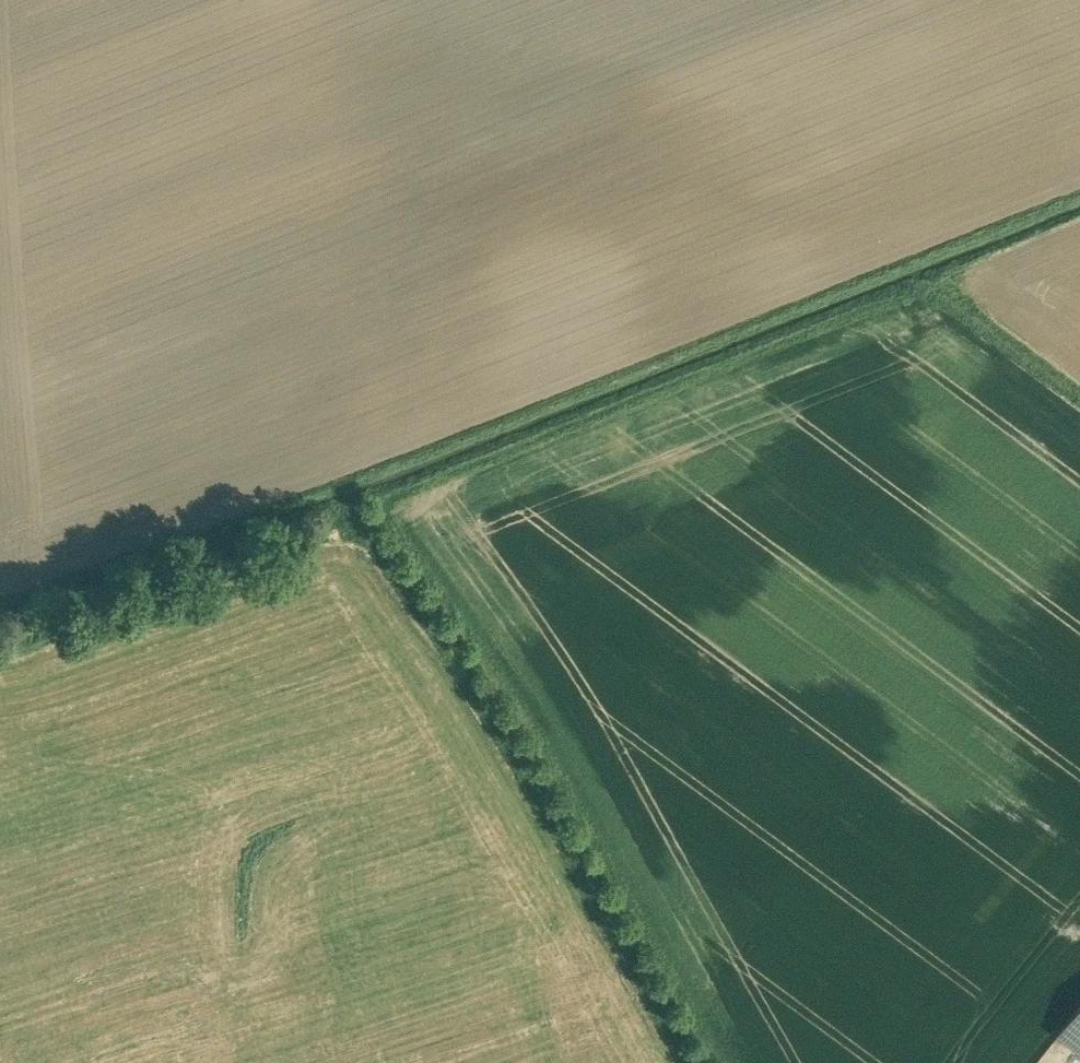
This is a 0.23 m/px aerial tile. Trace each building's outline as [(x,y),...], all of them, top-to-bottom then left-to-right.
[(1060,1028),(1079,1045),(1079,1004),(1060,1028)]
